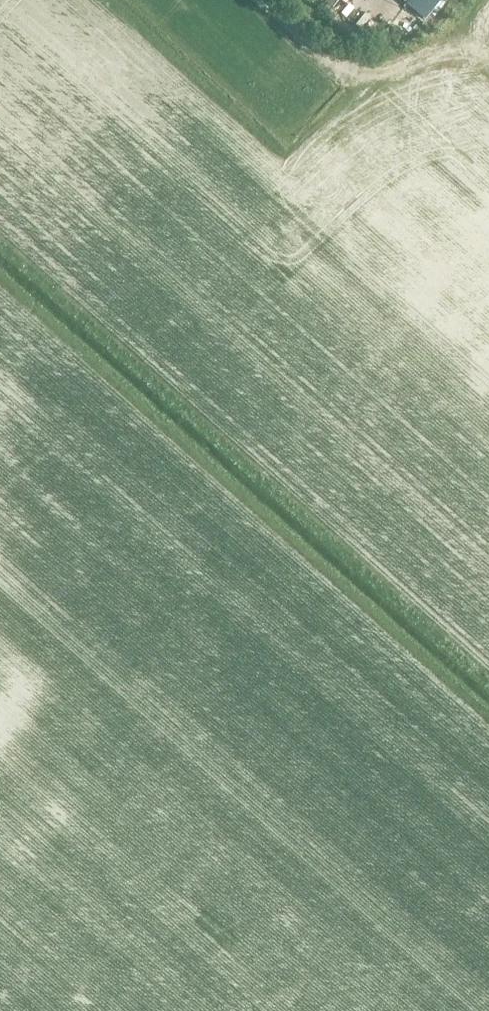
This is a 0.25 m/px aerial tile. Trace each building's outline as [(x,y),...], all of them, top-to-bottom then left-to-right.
[(441,0),(412,0),(408,5),(429,18),(441,0)]
